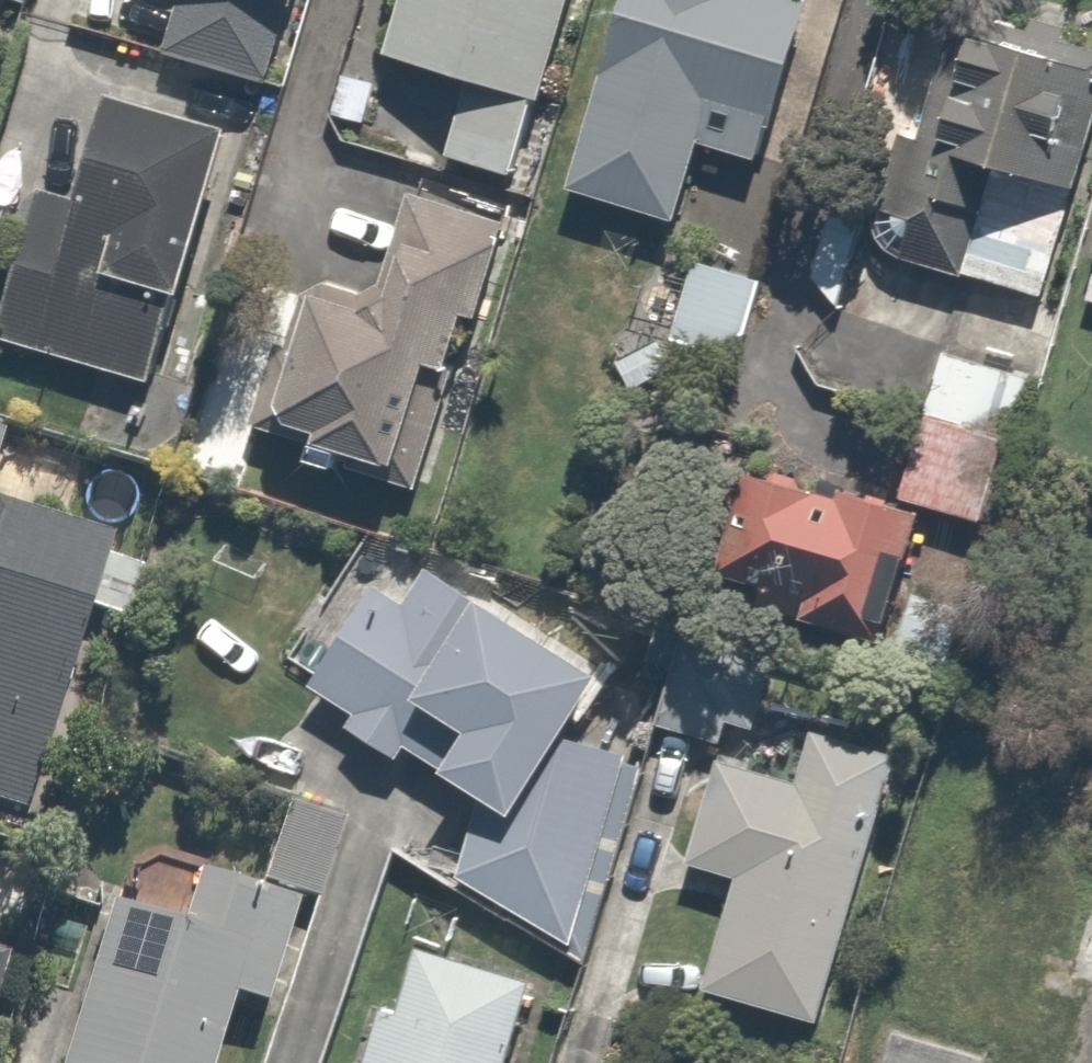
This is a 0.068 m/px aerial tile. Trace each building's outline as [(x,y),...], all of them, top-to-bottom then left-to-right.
[(25,0),(0,0),(0,86),(25,0)] [(164,53),(296,75),(305,25),(322,28),(327,0),(174,0),(164,53)] [(387,71),(458,92),(437,166),(522,191),(577,0),(408,0),(387,71)] [(576,197),(670,222),(690,148),(781,172),(824,9),(789,0),(629,0),(576,197)] [(886,258),(1052,298),(1091,132),(1091,0),(949,0),(886,258)] [(65,124),(0,343),(175,395),(240,176),(65,124)] [(493,228),(391,209),(381,261),(411,267),(403,313),(323,298),(295,445),(446,474),(493,228)] [(773,276),(703,266),(692,340),(763,350),(773,276)] [(663,332),(614,357),(638,404),(687,379),(663,332)] [(899,517),(770,488),(742,614),(994,669),(1058,379),(935,352),(899,517)] [(408,622),(371,597),(358,622),(318,601),(281,675),(354,711),(340,739),(479,808),(444,879),(568,942),(641,776),(604,751),(634,693),(434,572),(408,622)] [(682,614),(668,723),(772,736),(785,627),(682,614)] [(697,886),(736,894),(715,992),(833,1017),(893,742),(831,729),(818,788),(723,767),(697,886)] [(117,915),(73,1062),(294,1062),(367,820),(293,797),(264,893),(198,873),(180,933),(117,915)] [(427,958),(413,1024),(381,1017),(372,1062),(517,1062),(534,980),(427,958)] [(0,970),(0,1024),(17,976),(0,970)]
